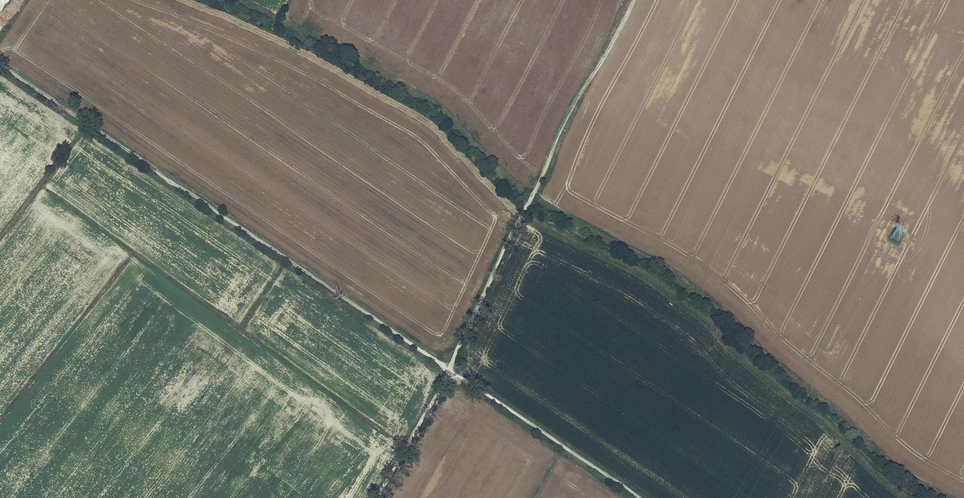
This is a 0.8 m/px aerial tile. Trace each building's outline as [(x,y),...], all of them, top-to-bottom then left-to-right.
[(894,229),(890,237),(898,242),(902,234),(894,229)]
